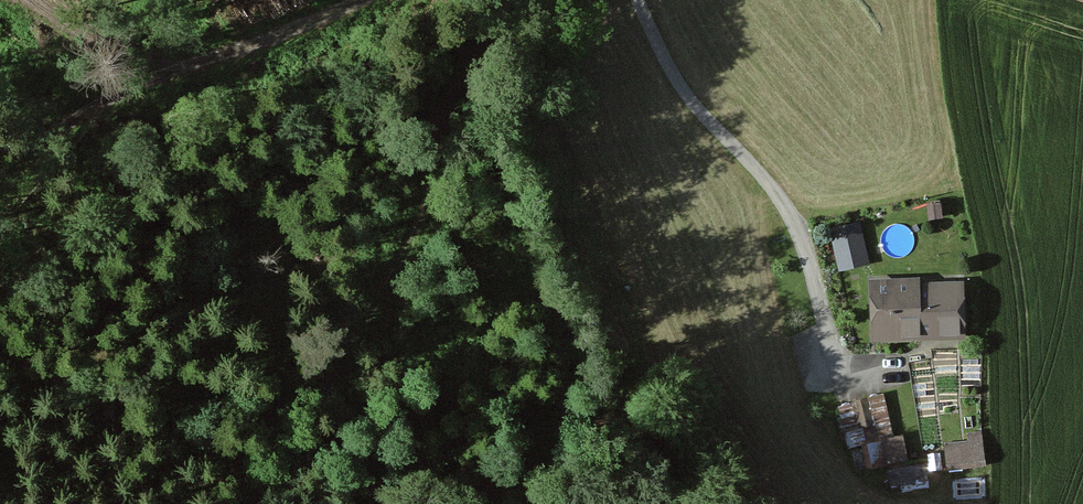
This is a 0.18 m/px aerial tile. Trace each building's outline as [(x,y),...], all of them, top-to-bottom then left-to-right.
[(834,233),(843,272),(870,265),(860,227),(834,233)] [(871,284),(871,343),(970,342),(969,283),(871,284)] [(888,392),(844,397),(851,464),(909,457),(906,431),(893,432),(888,392)] [(985,431),(945,435),(947,464),(988,460),(985,431)] [(928,463),(889,465),(890,484),(929,482),(928,463)]
